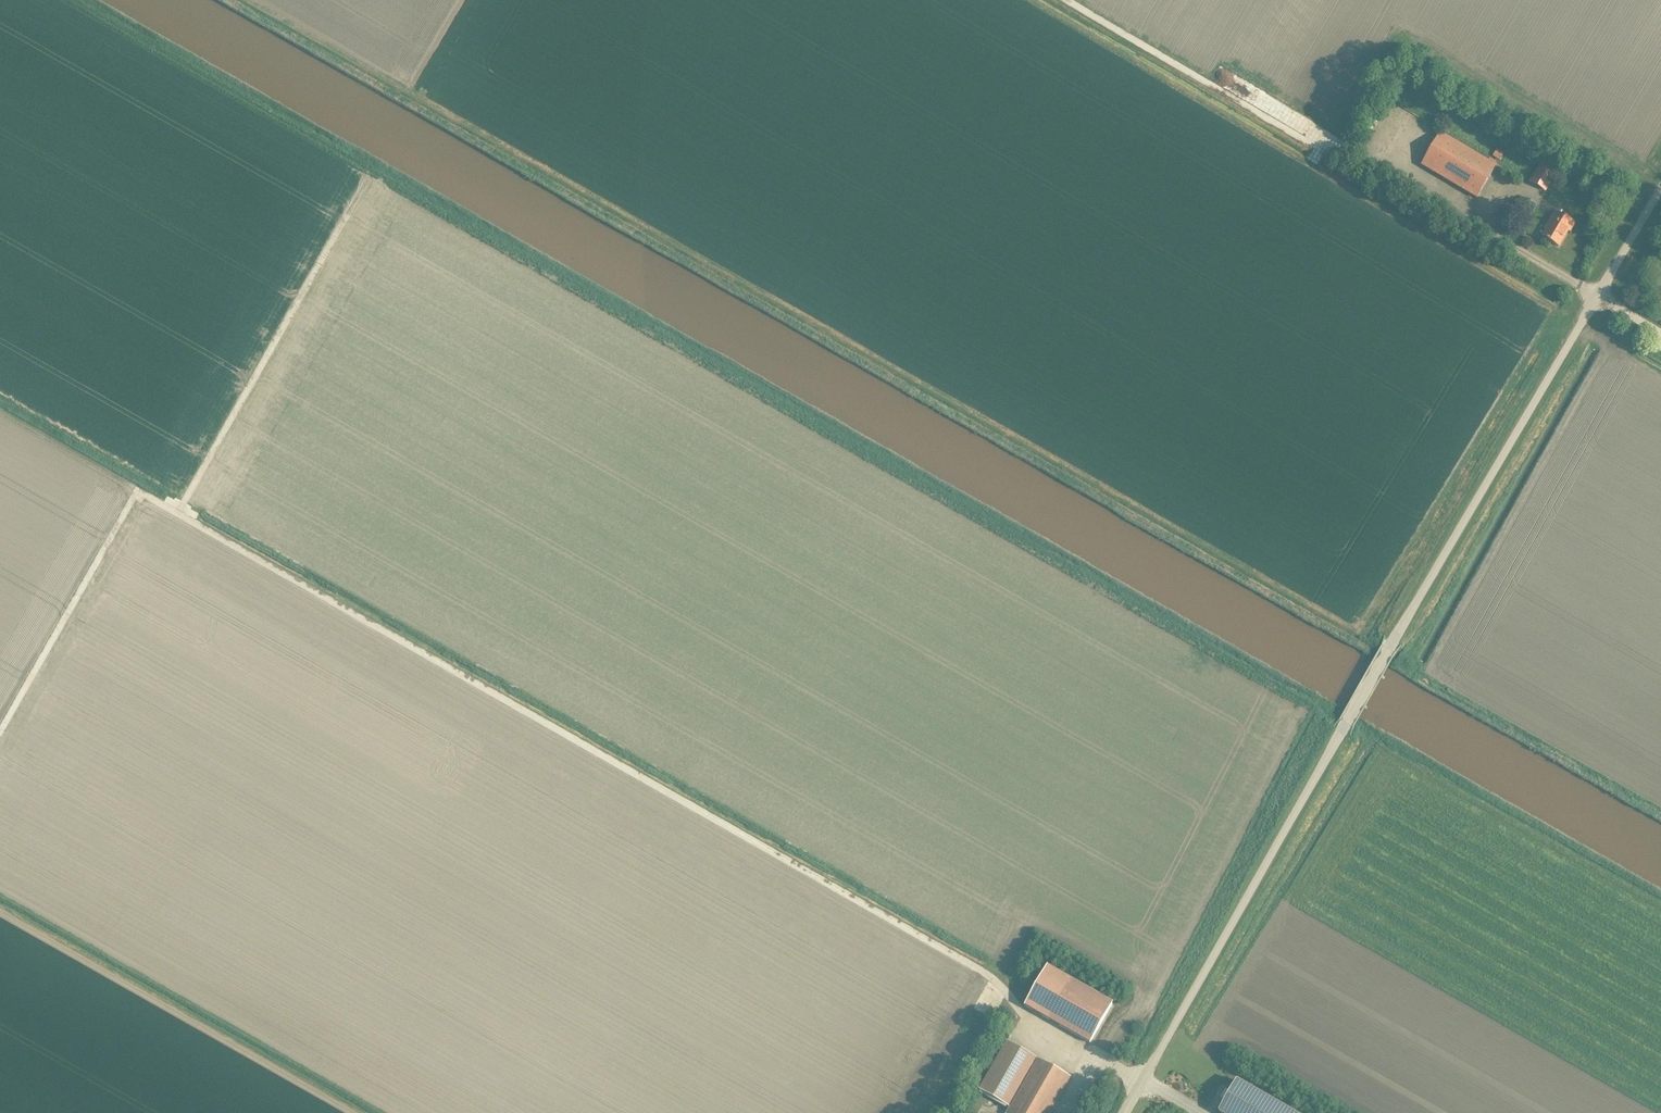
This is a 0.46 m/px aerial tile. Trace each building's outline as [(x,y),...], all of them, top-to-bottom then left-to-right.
[(1476,197),(1495,165),(1441,132),(1421,164),(1476,197)] [(1562,169),(1551,162),(1543,173),(1554,180),(1562,169)] [(1569,231),(1575,223),(1556,211),(1546,227),(1547,229),(1542,236),(1558,246),(1567,230),(1569,231)] [(1112,1003),(1046,966),(1024,1005),(1090,1042),(1112,1003)] [(1010,1107),(1037,1058),(1006,1040),(978,1089),(1010,1107)] [(1006,1112),(1049,1112),(1070,1077),(1037,1058),(1010,1107),(1006,1112)] [(1216,1112),(1290,1112),(1232,1080),(1214,1112),(1216,1112)]
